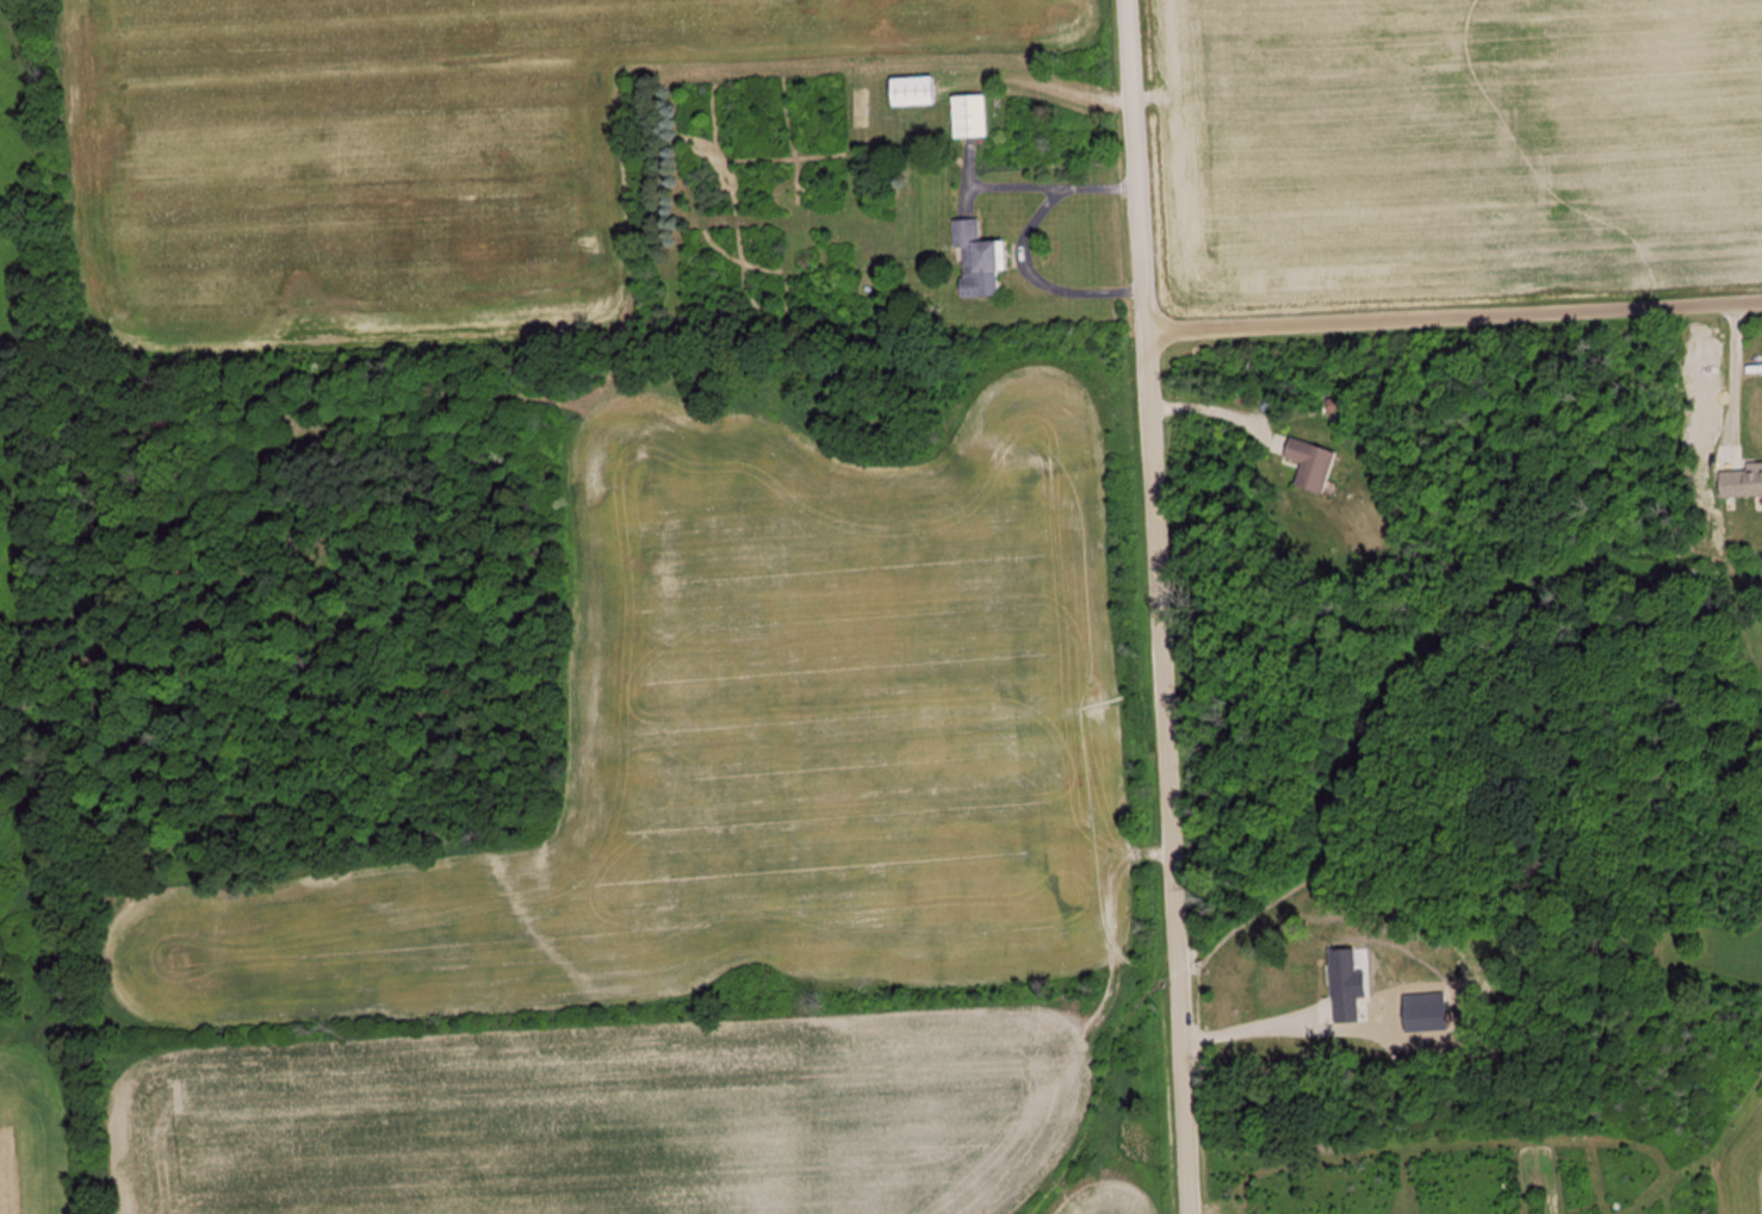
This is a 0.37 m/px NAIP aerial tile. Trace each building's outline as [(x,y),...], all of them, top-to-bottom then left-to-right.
[(932,78),(889,78),(889,106),(932,106),(932,78)] [(984,137),(984,95),(951,95),(952,138),(984,137)] [(952,220),(953,249),(960,249),(961,298),(998,297),(997,241),(979,242),(978,219),(952,220)] [(1322,497),(1335,453),(1289,440),(1284,460),(1300,465),(1294,489),(1322,497)] [(1761,496),(1761,467),(1719,468),(1720,497),(1761,496)] [(1328,952),(1332,1026),(1359,1025),(1357,1000),(1366,999),(1365,972),(1356,973),(1354,951),(1328,952)]
